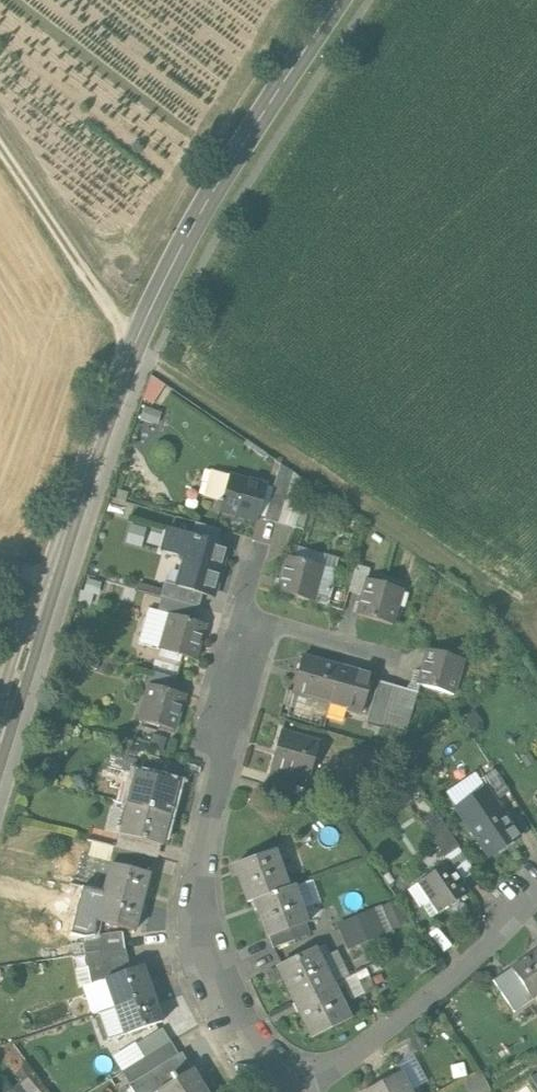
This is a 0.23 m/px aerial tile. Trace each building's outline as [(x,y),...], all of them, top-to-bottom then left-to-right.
[(266,486),(228,476),(218,512),(255,523),(266,486)] [(266,514),(305,526),(311,506),(272,494),(266,514)] [(221,531),(196,523),(192,536),(217,543),(221,531)] [(192,536),(169,529),(163,552),(179,557),(184,565),(178,586),(177,588),(200,594),(213,598),(228,546),(192,536)] [(323,566),(288,556),(278,593),(312,603),(317,585),(312,584),(317,568),(322,569),(323,566)] [(404,589),(367,579),(357,616),(394,626),(399,608),(393,607),(397,591),(403,592),(404,589)] [(200,594),(177,588),(178,586),(165,583),(161,597),(197,607),(200,594)] [(205,626),(147,608),(137,643),(159,650),(195,661),(205,626)] [(463,660),(428,650),(418,686),(453,696),(458,678),(453,676),(457,662),(463,663),(463,660)] [(340,668),(303,658),(293,692),(330,702),(340,668)] [(372,678),(340,668),(330,702),(330,703),(347,708),(348,712),(358,715),(360,712),(362,713),(372,678)] [(394,687),(378,682),(367,721),(383,726),(394,687)] [(184,696),(149,685),(143,704),(148,705),(144,720),(139,719),(138,721),(174,731),(184,696)] [(318,743),(282,733),(272,768),(308,778),(318,743)] [(137,761),(112,754),(108,769),(132,776),(137,761)] [(176,784),(138,775),(133,792),(137,793),(134,806),(168,815),(176,784)] [(134,806),(130,805),(126,824),(129,825),(126,839),(155,846),(160,847),(168,815),(134,806)] [(499,809),(474,826),(483,839),(480,842),(490,858),(519,839),(499,809)] [(126,839),(119,837),(117,848),(146,856),(152,857),(155,846),(126,839)] [(117,848),(114,848),(111,860),(143,868),(146,856),(117,848)] [(276,853),(236,866),(248,902),(254,900),(288,889),(276,853)] [(448,864),(423,881),(433,895),(428,898),(439,916),(469,896),(448,864)] [(146,874),(111,865),(104,893),(140,902),(146,874)] [(288,889),(254,900),(266,937),(307,924),(302,908),(296,910),(289,889),(288,889)] [(140,902),(104,893),(98,920),(133,929),(140,902)] [(385,903),(340,922),(351,948),(396,930),(385,903)] [(122,932),(82,938),(84,954),(125,949),(122,932)] [(125,949),(84,954),(91,984),(106,979),(130,970),(125,949)] [(316,950),(278,967),(295,1003),(332,985),(325,969),(320,971),(314,958),(319,955),(316,950)] [(513,969),(530,995),(536,990),(536,953),(513,969)] [(130,970),(106,979),(116,1006),(151,994),(141,966),(130,970)] [(332,985),(295,1003),(311,1038),(349,1020),(342,1005),(337,1007),(331,993),(335,991),(332,985)] [(151,994),(116,1006),(126,1034),(161,1021),(151,994)] [(161,1029),(133,1047),(141,1060),(169,1042),(161,1029)] [(141,1060),(123,1072),(131,1085),(177,1055),(169,1042),(141,1060)] [(130,1086),(134,1091),(156,1091),(159,1090),(160,1091),(205,1091),(191,1070),(192,1069),(181,1053),(131,1085),(130,1086)] [(365,1091),(411,1091),(401,1073),(365,1091)] [(8,1091),(26,1091),(19,1083),(8,1091)]
